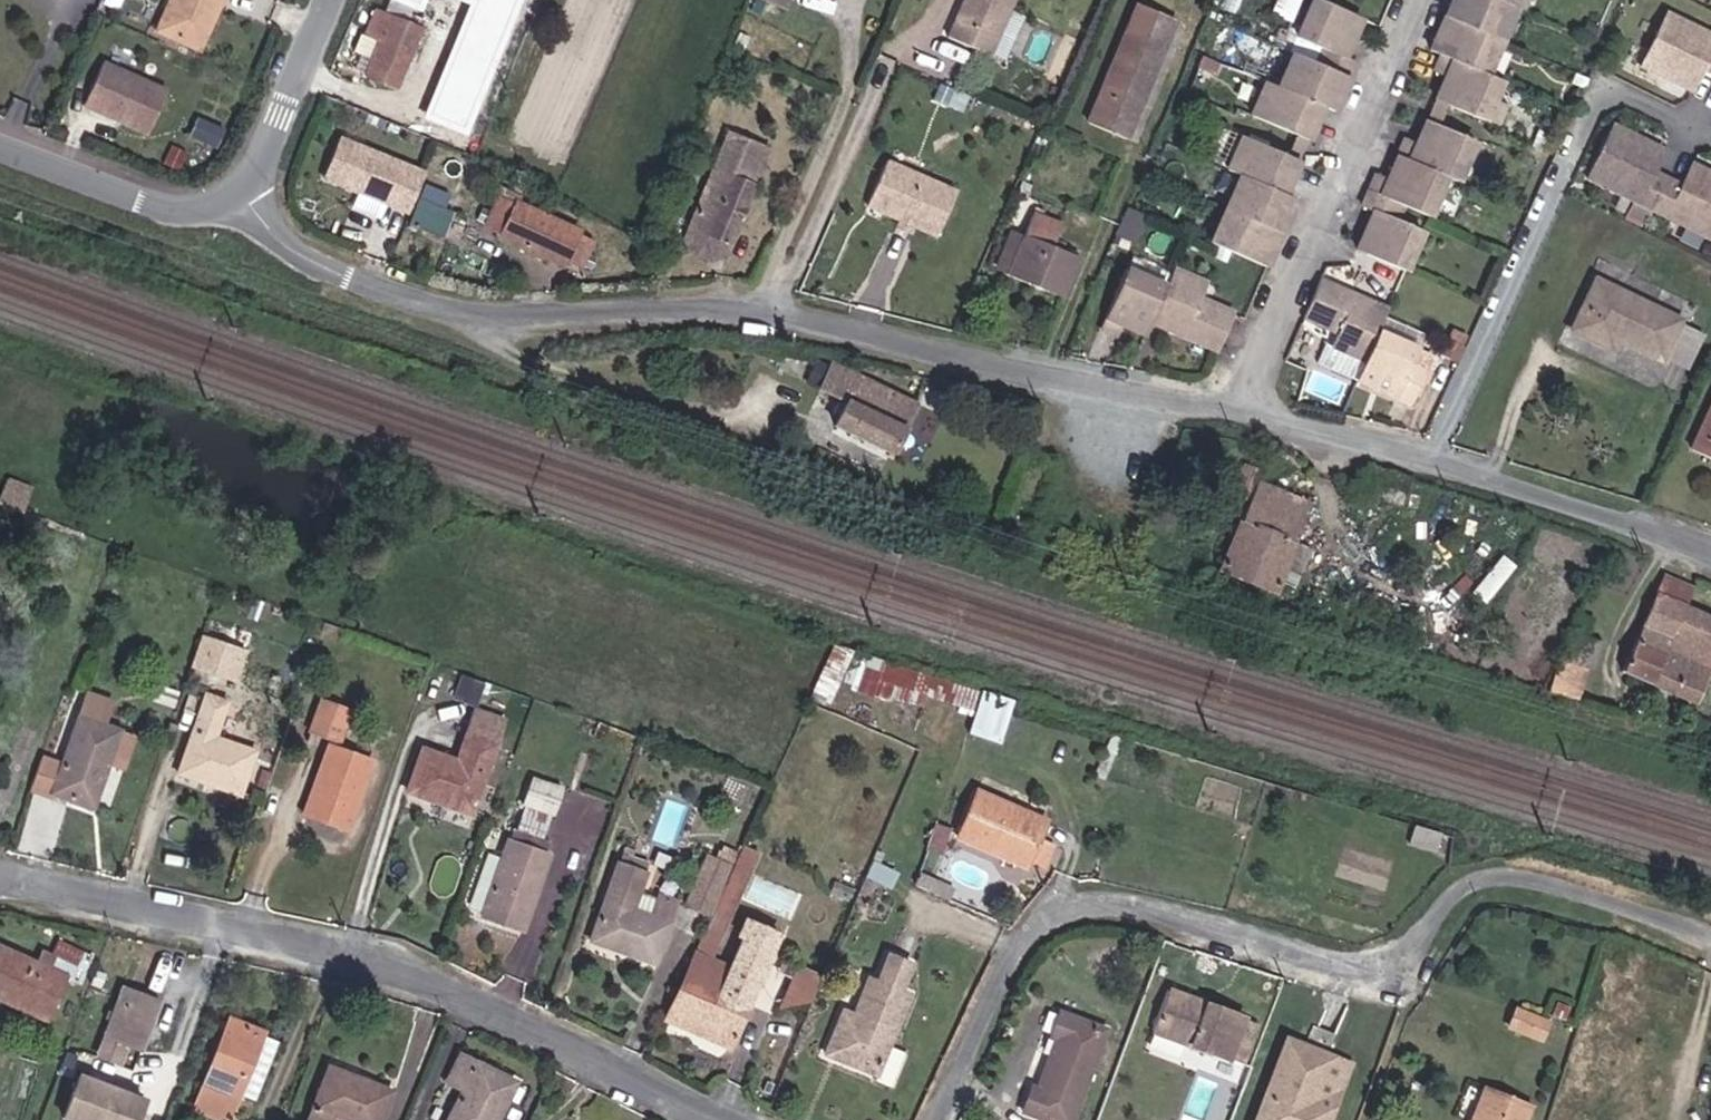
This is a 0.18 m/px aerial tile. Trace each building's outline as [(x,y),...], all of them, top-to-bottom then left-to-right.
[(232,20),(240,0),(192,0),(176,38),(222,58),(237,21),(232,20)] [(762,2),(796,16),(802,0),(763,0),(762,2)] [(992,47),(1012,0),(977,0),(963,35),(992,47)] [(1005,53),(1026,0),(1012,0),(992,47),(1005,53)] [(1146,137),(1196,13),(1161,0),(1153,0),(1103,118),(1146,137)] [(1362,50),(1377,10),(1353,0),(1329,0),(1316,35),(1339,44),(1334,58),(1364,71),(1372,54),(1362,50)] [(1512,41),(1528,5),(1517,0),(1459,0),(1453,14),(1512,41)] [(1537,9),(1542,0),(1517,0),(1528,5),(1537,9)] [(393,62),(426,76),(447,26),(399,5),(387,29),(404,37),(394,59),(393,62)] [(1710,84),(1710,24),(1683,11),(1658,64),(1679,75),(1687,73),(1693,76),(1691,80),(1709,89),(1710,84)] [(1453,51),(1499,72),(1512,41),(1453,14),(1440,45),(1453,51)] [(372,50),(394,59),(404,37),(387,29),(382,27),(372,50)] [(1350,103),(1364,71),(1334,58),(1310,49),(1297,82),(1342,100),(1350,103)] [(1450,96),(1497,117),(1515,79),(1499,72),(1453,51),(1447,66),(1460,74),(1450,96)] [(179,96),(115,67),(96,110),(160,139),(179,96)] [(1327,134),(1342,100),(1297,82),(1282,76),(1269,112),(1327,134)] [(461,107),(453,125),(499,147),(508,128),(461,107)] [(753,250),(767,207),(792,130),(759,119),(720,238),(753,250)] [(1457,172),(1473,179),(1488,143),(1440,121),(1433,136),(1418,131),(1409,151),(1457,172)] [(1683,177),(1668,170),(1679,148),(1662,140),(1659,144),(1654,141),(1650,134),(1628,123),(1602,176),(1668,208),(1683,177)] [(419,210),(435,172),(350,138),(335,176),(419,210)] [(1301,192),(1314,163),(1257,140),(1245,169),(1260,175),(1301,192)] [(1411,198),(1441,212),(1457,172),(1409,151),(1401,170),(1386,165),(1378,183),(1411,198)] [(1708,163),(1698,185),(1683,177),(1668,208),(1710,230),(1710,164),(1708,163)] [(888,207),(917,219),(936,175),(906,164),(888,207)] [(917,219),(958,235),(976,192),(936,175),(917,219)] [(1246,208),(1298,230),(1312,199),(1301,192),(1260,175),(1246,208)] [(476,217),(519,235),(532,202),(513,194),(515,186),(494,176),(476,217)] [(1368,246),(1416,268),(1432,230),(1404,218),(1411,198),(1378,183),(1369,202),(1385,208),(1368,246)] [(429,200),(420,223),(448,235),(459,211),(429,200)] [(605,243),(588,236),(591,228),(532,202),(519,235),(516,242),(575,268),(577,262),(595,268),(605,243)] [(1239,244),(1284,263),(1298,230),(1246,208),(1235,236),(1241,240),(1239,244)] [(1011,273),(1069,296),(1084,258),(1053,246),(1063,222),(1038,211),(1026,238),(1011,273)] [(994,265),(1011,273),(1026,238),(1008,230),(994,265)] [(1168,326),(1235,351),(1252,310),(1222,299),(1231,278),(1193,263),(1185,285),(1168,326)] [(1166,331),(1168,326),(1185,285),(1144,269),(1117,329),(1129,334),(1137,320),(1166,331)] [(1378,355),(1390,328),(1400,304),(1330,273),(1314,309),(1352,326),(1344,342),(1378,355)] [(1693,322),(1694,320),(1612,279),(1588,329),(1628,347),(1633,337),(1677,357),(1678,355),(1693,322)] [(1710,337),(1710,331),(1693,322),(1678,355),(1698,364),(1710,337)] [(1439,364),(1426,359),(1430,345),(1390,328),(1378,355),(1371,372),(1370,373),(1426,397),(1439,364)] [(1337,359),(1371,372),(1378,355),(1344,342),(1337,359)] [(858,436),(909,459),(932,410),(865,377),(852,403),(872,412),(858,436)] [(1237,568),(1297,589),(1335,485),(1275,466),(1272,473),(1257,469),(1250,489),(1264,493),(1237,568)] [(1710,707),(1710,616),(1698,611),(1704,592),(1678,582),(1637,678),(1710,707)] [(212,628),(201,657),(223,665),(228,651),(249,659),(255,644),(212,628)] [(1604,675),(1612,677),(1624,648),(1596,637),(1585,664),(1576,663),(1563,692),(1595,702),(1604,675)] [(228,651),(223,665),(244,673),(249,659),(228,651)] [(158,689),(178,697),(185,680),(164,672),(158,689)] [(109,757),(124,762),(137,727),(109,716),(117,696),(94,687),(68,752),(44,744),(33,774),(93,795),(109,757)] [(185,765),(244,786),(259,747),(220,731),(232,696),(214,688),(185,765)] [(1007,741),(1023,700),(997,692),(982,731),(1007,741)] [(308,719),(348,734),(357,708),(318,694),(308,719)] [(418,790),(481,813),(514,717),(486,706),(465,759),(432,749),(418,790)] [(312,810),(355,825),(380,758),(336,742),(312,810)] [(1061,819),(988,789),(975,822),(1014,838),(1015,836),(1048,850),(1050,846),(1065,852),(1074,831),(1059,824),(1061,819)] [(663,855),(666,844),(637,835),(634,846),(663,855)] [(492,918),(531,931),(557,854),(518,841),(492,918)] [(667,915),(646,908),(653,886),(663,855),(634,846),(624,876),(603,941),(666,961),(679,919),(667,915)] [(698,897),(716,906),(739,856),(727,851),(721,865),(714,862),(698,897)] [(717,935),(732,941),(768,858),(754,852),(717,935)] [(951,896),(956,884),(943,879),(938,891),(951,896)] [(753,950),(780,962),(792,933),(760,918),(751,937),(758,939),(753,950)] [(65,1014),(92,956),(99,960),(105,946),(78,934),(72,947),(76,949),(71,961),(5,929),(0,940),(0,952),(9,957),(0,976),(0,984),(13,989),(16,982),(50,998),(47,1005),(65,1014)] [(713,944),(728,951),(732,941),(717,935),(713,944)] [(706,958),(721,965),(728,951),(713,944),(706,958)] [(678,1020),(740,1048),(780,962),(753,950),(741,974),(721,965),(706,958),(678,1020)] [(883,1073),(915,991),(906,988),(917,961),(896,953),(885,980),(873,976),(859,1013),(848,1009),(831,1053),(883,1073)] [(821,1007),(834,976),(798,961),(793,972),(807,978),(793,1007),(821,1007)] [(821,1007),(823,1007),(836,977),(834,976),(821,1007)] [(1160,1024),(1235,1054),(1251,1011),(1176,982),(1160,1024)] [(160,1047),(179,997),(143,984),(119,1047),(141,1055),(146,1042),(160,1047)] [(1557,1010),(1575,1016),(1579,1002),(1561,995),(1557,1010)] [(1022,1098),(1070,1118),(1111,1017),(1065,998),(1054,1023),(1062,1026),(1042,1077),(1032,1074),(1022,1098)] [(1549,1036),(1555,1019),(1527,1009),(1522,1025),(1549,1036)] [(275,1098),(297,1043),(284,1037),(285,1034),(250,1019),(211,1112),(231,1119),(249,1119),(261,1093),(275,1098)] [(1155,1033),(1149,1048),(1212,1072),(1218,1057),(1155,1033)] [(1355,1063),(1298,1040),(1266,1119),(1333,1119),(1355,1063)] [(537,1087),(483,1060),(470,1088),(487,1096),(476,1119),(521,1119),(537,1087)] [(165,1097),(100,1073),(84,1115),(97,1119),(156,1119),(165,1097)] [(413,1098),(352,1074),(334,1119),(405,1119),(413,1098)] [(1537,1107),(1495,1090),(1483,1119),(1532,1119),(1537,1107)]
